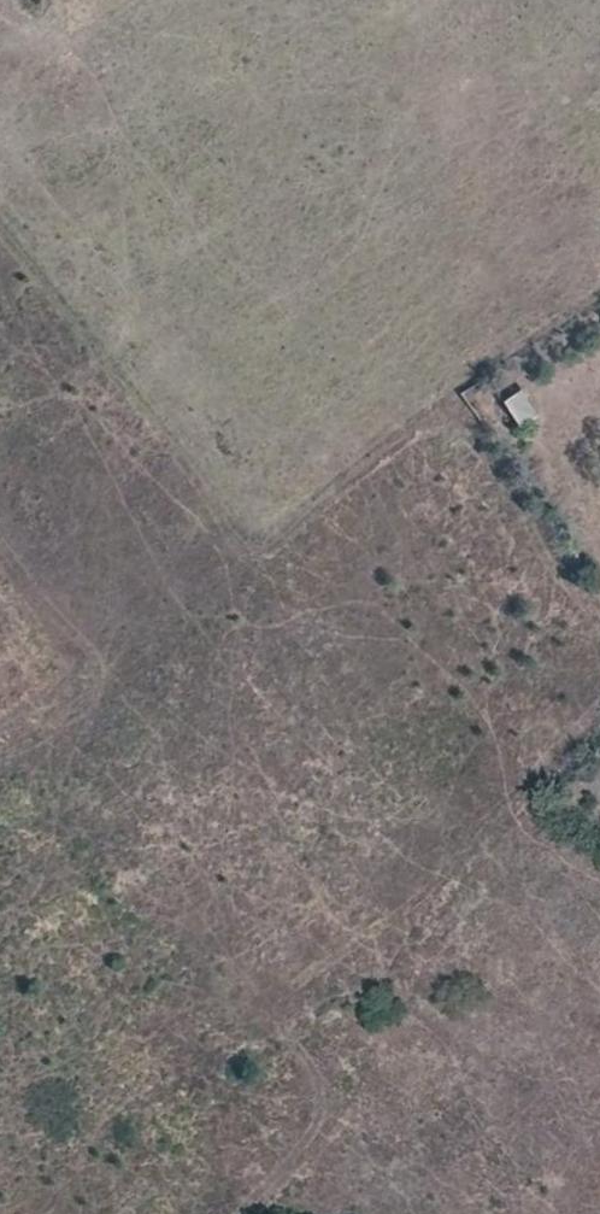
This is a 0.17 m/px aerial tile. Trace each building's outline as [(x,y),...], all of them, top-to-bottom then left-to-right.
[(521,391),(506,400),(522,427),(537,418),(521,391)]
